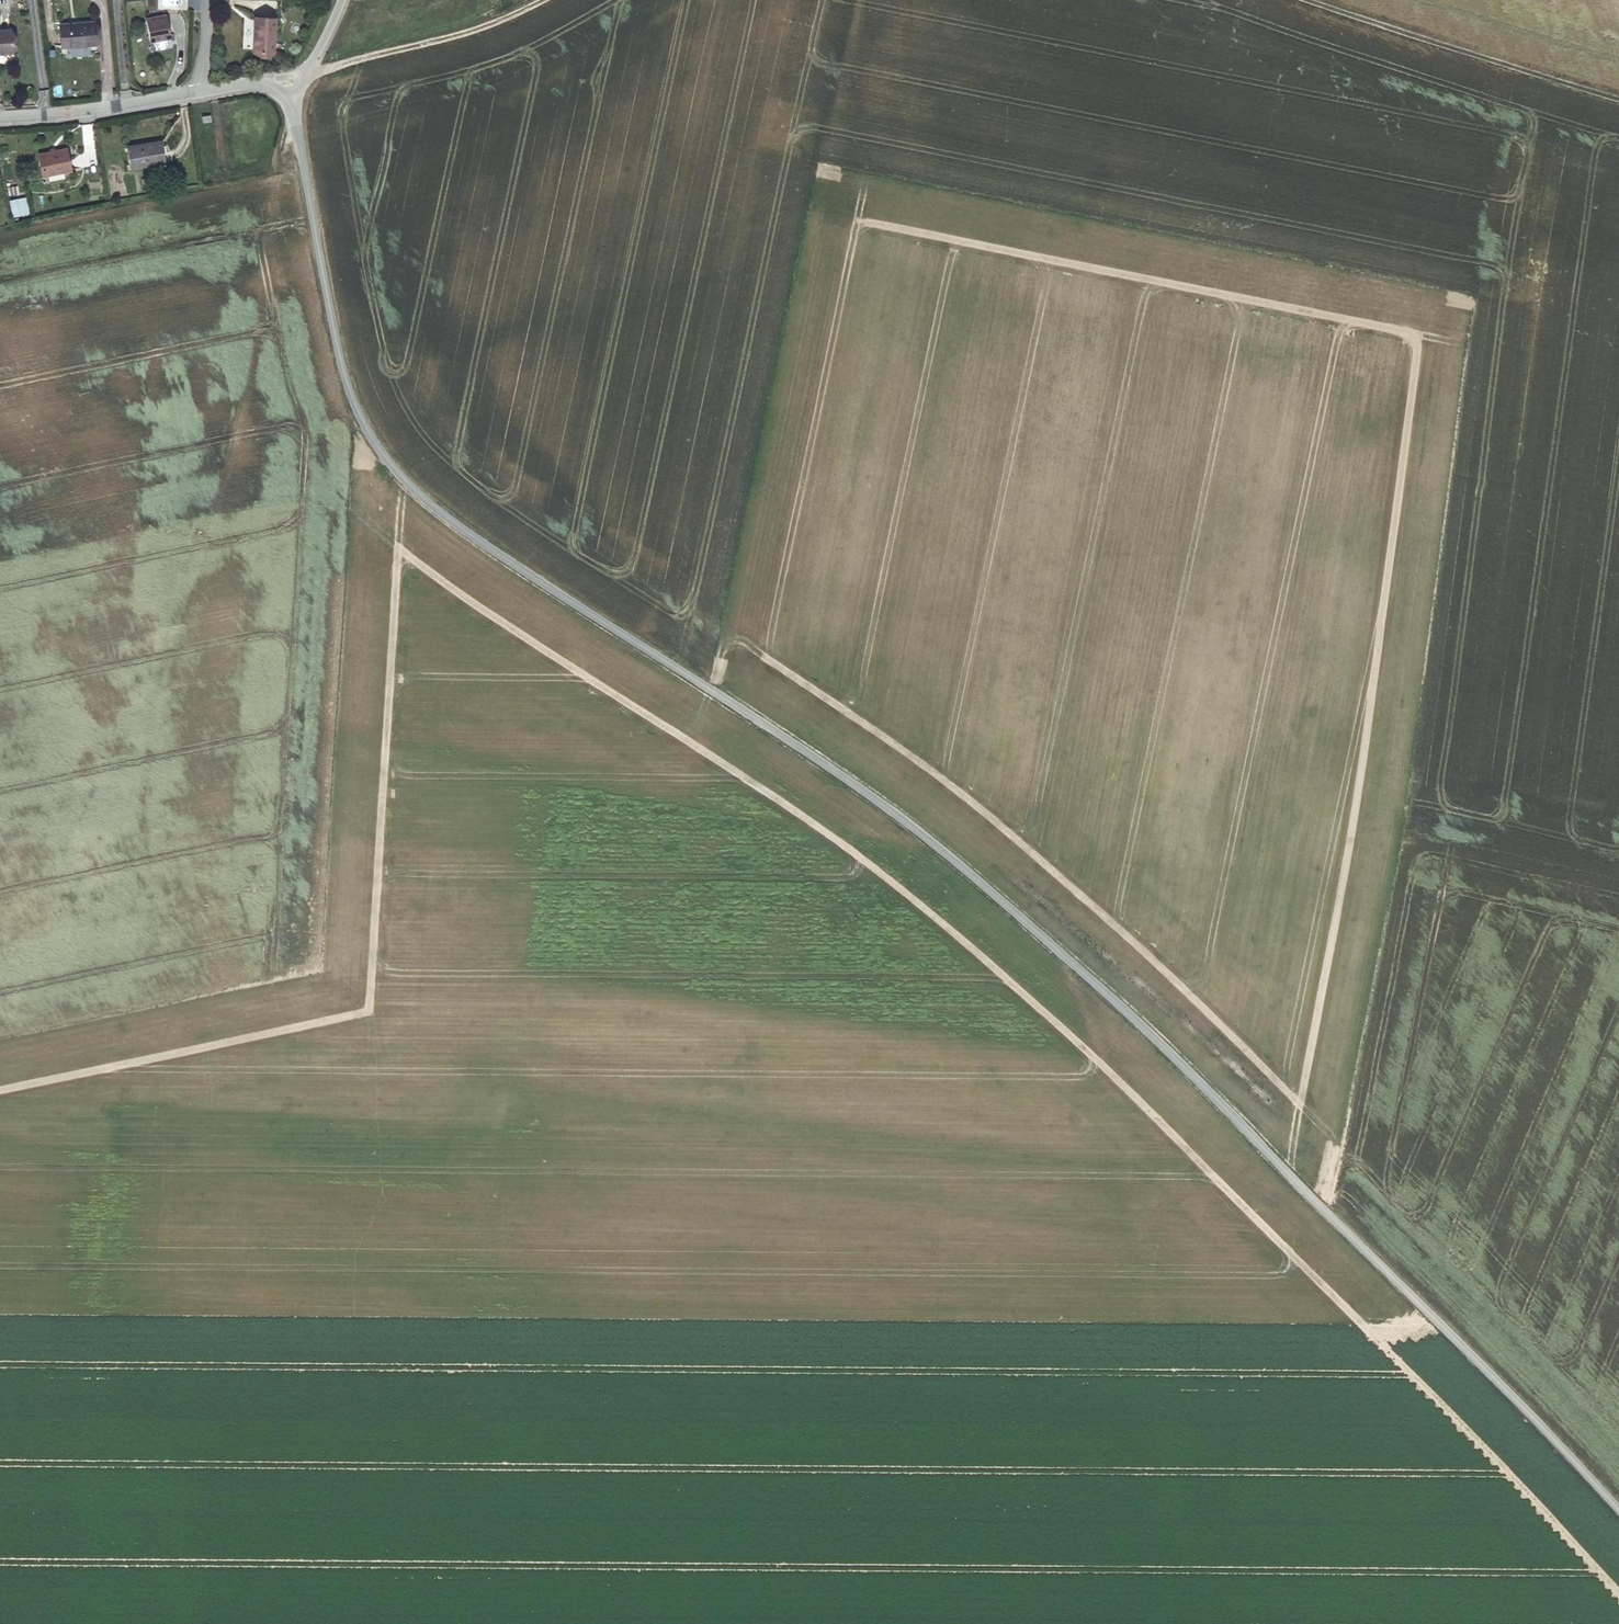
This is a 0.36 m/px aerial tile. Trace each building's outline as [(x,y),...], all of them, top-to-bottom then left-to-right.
[(49,18),(51,44),(89,41),(86,14),(49,18)] [(139,17),(141,41),(162,39),(161,15),(139,17)] [(270,22),(249,21),(249,57),(269,57),(270,22)] [(0,29),(0,54),(19,52),(16,28),(0,29)] [(157,139),(123,145),(127,168),(162,162),(157,139)] [(61,144),(32,149),(36,172),(65,168),(61,144)] [(27,197),(10,200),(13,217),(29,215),(27,197)]
